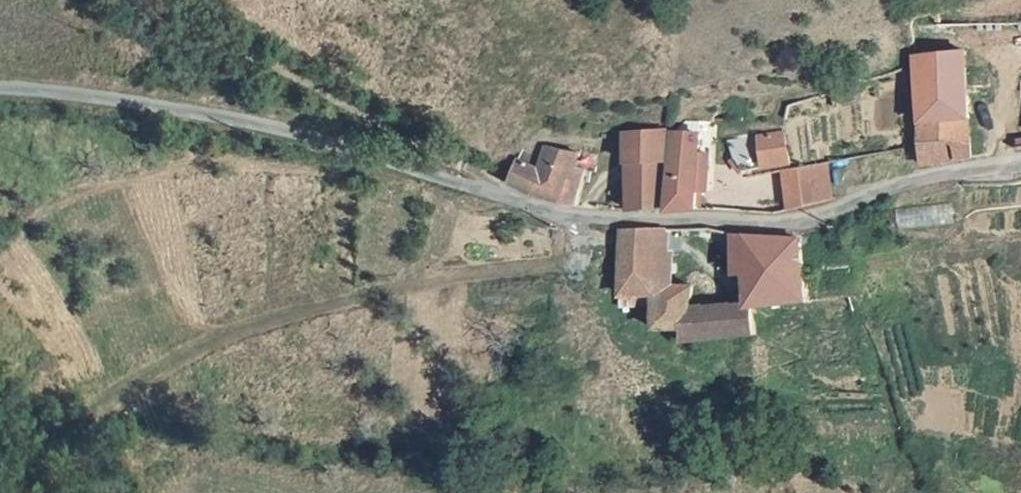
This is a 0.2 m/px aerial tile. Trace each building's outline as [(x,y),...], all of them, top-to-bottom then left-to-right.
[(964,52),(908,59),(916,126),(968,119),(964,52)] [(968,119),(916,126),(920,165),(970,157),(968,119)] [(623,132),(629,211),(664,201),(657,123),(623,132)] [(742,170),(773,163),(780,204),(783,218),(799,214),(815,208),(800,168),(787,161),(785,130),(784,130),(755,134),(727,140),(742,170)] [(669,135),(669,148),(696,149),(695,138),(669,135)] [(527,194),(544,201),(548,202),(575,207),(581,170),(572,167),(576,155),(547,147),(541,167),(518,161),(511,187),(527,194)] [(696,149),(669,148),(664,201),(664,211),(697,209),(697,188),(696,156),(696,149)] [(706,157),(696,156),(697,188),(707,187),(706,157)] [(753,208),(780,204),(773,163),(742,170),(753,208)] [(665,228),(623,227),(653,329),(679,331),(682,343),(755,335),(753,306),(752,300),(694,305),(691,284),(667,285),(665,228)] [(808,301),(799,240),(746,237),(752,300),(753,306),(808,301)]
